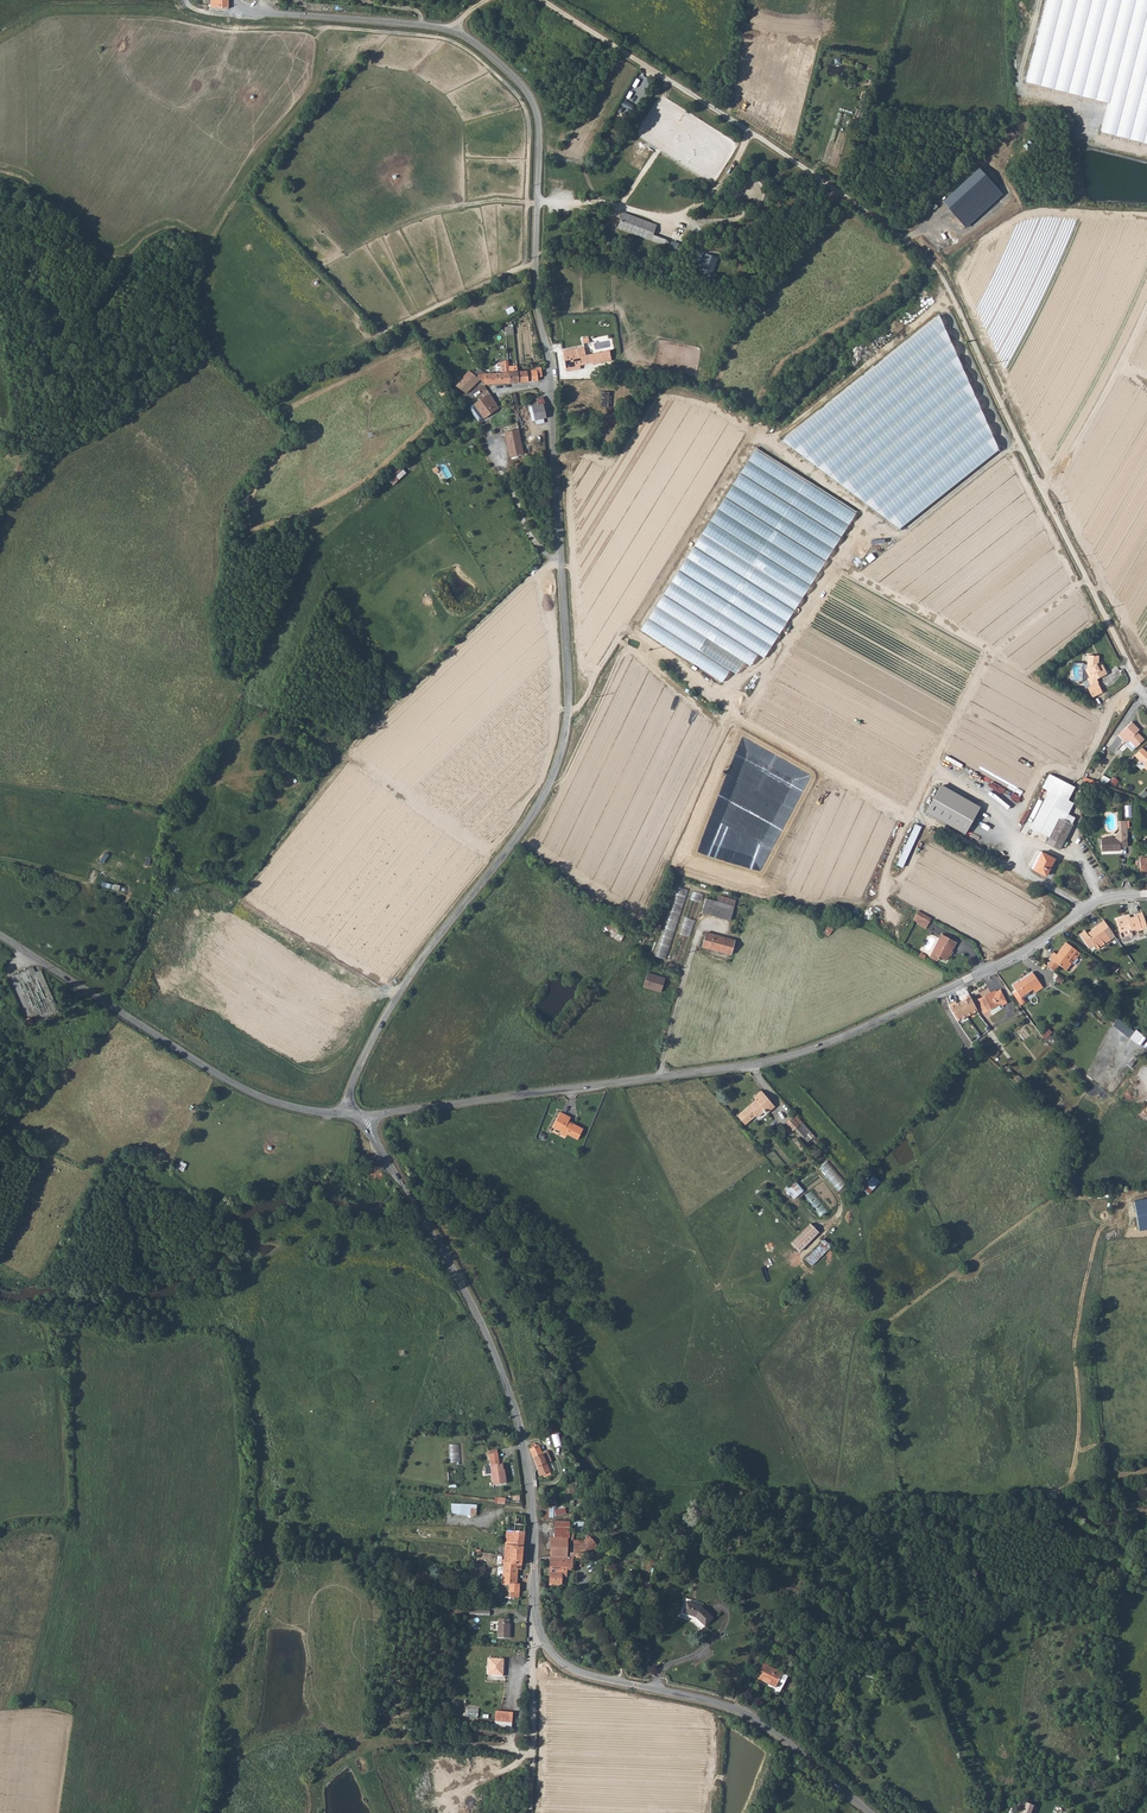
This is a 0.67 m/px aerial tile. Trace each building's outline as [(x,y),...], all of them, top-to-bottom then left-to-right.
[(1030,81),(1110,101),(1101,131),(1146,143),(1146,0),(1049,0),(1030,81)] [(753,59),(748,84),(755,86),(761,60),(753,59)] [(769,72),(772,61),(764,59),(762,70),(769,72)] [(621,105),(630,110),(632,105),(624,100),(621,105)] [(977,167),(941,201),(966,228),(1002,195),(977,167)] [(622,213),(617,228),(649,240),(655,226),(622,213)] [(716,258),(704,253),(700,264),(696,263),(695,268),(710,274),(716,258)] [(511,306),(505,309),(507,314),(514,311),(511,306)] [(938,316),(781,441),(899,525),(997,449),(938,316)] [(505,335),(513,335),(513,326),(504,327),(505,335)] [(587,364),(585,354),(583,347),(562,351),(566,370),(580,368),(579,365),(587,364)] [(608,350),(585,354),(587,364),(593,363),(594,364),(610,361),(608,350)] [(499,363),(500,372),(509,371),(508,364),(508,360),(503,360),(499,363)] [(509,382),(518,382),(517,371),(517,364),(508,364),(509,371),(509,382)] [(517,371),(518,382),(538,380),(538,377),(541,377),(541,367),(536,367),(536,370),(517,371)] [(485,384),(484,373),(479,368),(474,374),(480,379),(485,384)] [(454,385),(466,393),(480,379),(474,374),(470,369),(454,385)] [(500,372),(500,383),(509,382),(509,371),(500,372)] [(484,373),(485,384),(500,383),(500,372),(484,373)] [(601,391),(600,406),(607,406),(608,392),(601,391)] [(486,395),(474,404),(483,417),(484,418),(499,408),(489,395),(486,395)] [(543,419),(546,418),(542,403),(537,404),(531,406),(534,421),(543,419)] [(483,417),(474,404),(468,408),(478,421),(483,417)] [(504,433),(506,442),(521,439),(519,429),(504,433)] [(510,457),(524,454),(521,439),(506,442),(510,457)] [(762,657),(801,597),(817,573),(820,568),(831,551),(855,514),(786,470),(755,450),(714,514),(702,533),(640,629),(721,681),(728,669),(734,673),(742,661),(748,665),(756,653),(762,657)] [(400,467),(387,479),(392,484),(405,472),(400,467)] [(867,557),(870,561),(875,557),(872,553),(867,557)] [(1087,688),(1091,697),(1102,692),(1097,683),(1098,683),(1096,679),(1106,674),(1101,663),(1099,664),(1097,661),(1097,656),(1087,655),(1087,668),(1085,669),(1088,677),(1087,678),(1091,686),(1087,688)] [(1131,721),(1118,734),(1126,742),(1128,739),(1136,746),(1144,738),(1136,731),(1138,729),(1131,721)] [(1142,748),(1134,755),(1139,760),(1140,760),(1146,765),(1143,767),(1146,771),(1146,753),(1142,748)] [(1058,849),(1071,824),(1063,820),(1067,814),(1072,802),(1067,799),(1073,786),(1048,773),(1041,787),(1048,790),(1029,827),(1048,837),(1045,842),(1058,849)] [(1084,777),(1083,782),(1088,784),(1098,787),(1101,788),(1103,783),(1084,777)] [(1114,777),(1109,780),(1113,785),(1118,781),(1114,777)] [(940,785),(924,812),(963,834),(978,807),(940,785)] [(1144,789),(1138,796),(1141,799),(1146,794),(1146,792),(1144,789)] [(1067,814),(1063,820),(1071,824),(1074,818),(1067,814)] [(1114,837),(1100,837),(1100,851),(1119,850),(1119,846),(1126,846),(1125,820),(1118,820),(1118,831),(1114,837)] [(920,825),(914,822),(895,864),(901,866),(920,825)] [(1040,852),(1031,868),(1043,874),(1046,871),(1047,871),(1051,864),(1049,863),(1051,858),(1040,852)] [(668,959),(687,889),(676,886),(657,955),(668,959)] [(672,960),(683,963),(703,893),(691,890),(672,960)] [(716,901),(733,906),(735,899),(717,894),(716,901)] [(729,919),(733,906),(716,901),(705,898),(701,911),(729,919)] [(918,918),(926,923),(929,917),(921,912),(918,918)] [(1144,928),(1138,912),(1133,914),(1133,915),(1128,917),(1128,915),(1115,919),(1119,932),(1129,929),(1130,930),(1137,927),(1138,930),(1144,928)] [(616,930),(620,922),(609,916),(601,929),(619,940),(622,934),(616,930)] [(918,918),(915,923),(923,927),(926,923),(918,918)] [(1108,928),(1103,920),(1098,923),(1103,931),(1108,928)] [(1096,949),(1115,936),(1108,928),(1103,931),(1098,923),(1089,930),(1089,931),(1086,933),(1083,930),(1078,933),(1088,948),(1092,944),(1096,949)] [(701,945),(730,954),(734,939),(705,931),(701,945)] [(942,934),(939,939),(942,941),(934,953),(938,955),(947,960),(957,942),(942,934)] [(942,941),(939,939),(937,938),(930,951),(934,953),(942,941)] [(1051,959),(1059,965),(1065,969),(1070,963),(1067,961),(1076,950),(1065,942),(1056,953),(1053,952),(1049,957),(1051,959)] [(1079,953),(1076,950),(1067,961),(1070,963),(1070,964),(1074,959),(1079,953)] [(934,953),(930,951),(927,956),(935,960),(938,955),(934,953)] [(1051,959),(1046,965),(1054,971),(1055,970),(1059,965),(1051,959)] [(663,977),(647,971),(642,985),(659,991),(663,977)] [(1018,1000),(1023,997),(1033,989),(1036,993),(1044,987),(1032,973),(1019,982),(1018,982),(1013,986),(1017,991),(1014,993),(1018,1000)] [(1064,981),(1057,976),(1055,980),(1061,984),(1064,981)] [(977,999),(983,1012),(1000,1003),(1001,1006),(1007,1003),(1000,989),(995,991),(977,999)] [(965,997),(959,999),(966,1013),(976,1009),(968,992),(964,995),(965,997)] [(955,1018),(956,1018),(966,1013),(959,999),(953,1002),(952,1000),(948,1002),(948,1003),(955,1018)] [(1101,1004),(1108,1008),(1111,1004),(1105,999),(1101,1004)] [(1118,1019),(1113,1026),(1131,1037),(1135,1030),(1118,1019)] [(1041,1035),(1050,1042),(1054,1038),(1050,1034),(1053,1031),(1047,1027),(1041,1035)] [(760,1090),(759,1091),(753,1096),(755,1099),(737,1114),(745,1124),(756,1114),(757,1116),(765,1109),(767,1111),(774,1106),(760,1090)] [(560,1130),(566,1133),(567,1134),(576,1139),(582,1128),(573,1124),(572,1125),(566,1122),(569,1117),(559,1112),(552,1125),(560,1130)] [(801,1122),(794,1114),(792,1116),(798,1124),(801,1122)] [(810,1138),(798,1124),(792,1116),(785,1122),(792,1129),(794,1128),(806,1142),(810,1138)] [(819,1167),(840,1192),(848,1185),(828,1160),(819,1167)] [(861,1181),(870,1189),(878,1180),(869,1173),(861,1181)] [(792,1180),(784,1188),(794,1199),(802,1191),(792,1180)] [(1139,1230),(1146,1229),(1146,1198),(1133,1201),(1139,1230)] [(810,1223),(792,1243),(800,1251),(819,1232),(810,1223)] [(559,1433),(552,1435),(556,1447),(563,1445),(559,1433)] [(461,1462),(460,1443),(449,1444),(451,1463),(461,1462)] [(541,1454),(538,1445),(535,1446),(533,1444),(532,1444),(531,1445),(531,1447),(529,1449),(539,1474),(541,1474),(542,1477),(549,1474),(545,1464),(550,1462),(546,1452),(541,1454)] [(491,1465),(493,1483),(505,1482),(504,1472),(502,1472),(501,1464),(499,1464),(498,1453),(490,1454),(491,1465)] [(451,1504),(450,1513),(475,1514),(475,1505),(451,1504)] [(552,1517),(552,1507),(540,1506),(540,1516),(552,1517)] [(503,1530),(506,1531),(523,1532),(524,1523),(524,1515),(512,1514),(502,1514),(501,1526),(503,1527),(503,1530)] [(575,1530),(583,1531),(584,1521),(575,1520),(575,1530)] [(554,1521),(553,1537),(566,1538),(568,1538),(569,1522),(554,1521)] [(504,1554),(521,1556),(523,1532),(506,1531),(504,1554)] [(572,1543),(573,1552),(584,1553),(587,1552),(598,1546),(591,1536),(584,1540),(585,1544),(579,1543),(572,1543)] [(551,1537),(550,1556),(566,1556),(566,1538),(553,1537),(551,1537)] [(520,1569),(521,1556),(504,1554),(501,1593),(493,1593),(493,1597),(518,1597),(518,1584),(516,1584),(518,1569),(520,1569)] [(562,1578),(567,1578),(568,1571),(573,1571),(573,1557),(571,1557),(568,1556),(566,1556),(550,1556),(549,1575),(549,1585),(562,1586),(562,1578)] [(711,1618),(705,1611),(701,1607),(685,1602),(682,1612),(696,1617),(703,1625),(711,1618)] [(497,1637),(508,1636),(508,1618),(497,1618),(497,1637)] [(505,1659),(490,1658),(488,1674),(504,1676),(505,1659)] [(786,1676),(763,1664),(756,1677),(761,1680),(763,1678),(770,1681),(768,1684),(774,1687),(771,1692),(776,1695),(786,1676)] [(467,1706),(466,1715),(478,1716),(479,1707),(467,1706)] [(514,1713),(497,1711),(496,1721),(513,1723),(514,1713)] [(1025,1803),(1021,1812),(1031,1812),(1033,1806),(1025,1803)]
